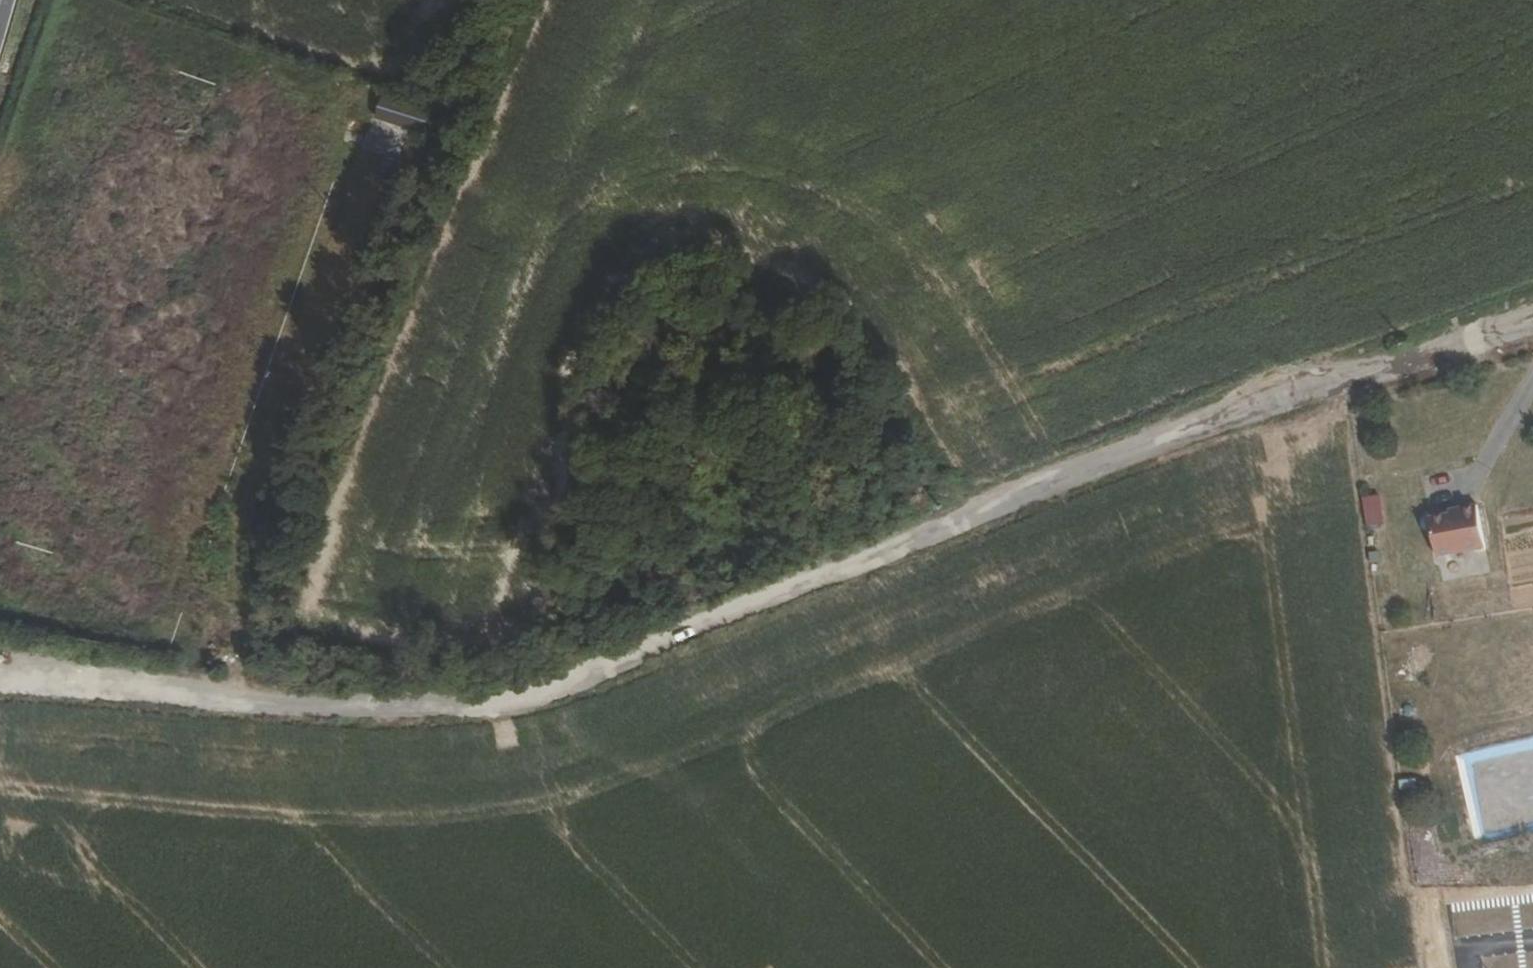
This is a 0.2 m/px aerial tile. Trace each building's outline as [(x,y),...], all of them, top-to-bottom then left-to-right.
[(433,113),(384,96),(375,123),(424,140),(433,113)] [(1382,497),(1362,499),(1365,530),(1385,528),(1382,497)] [(1480,550),(1469,505),(1453,509),(1454,513),(1442,516),(1420,521),(1430,562),(1480,550)]
